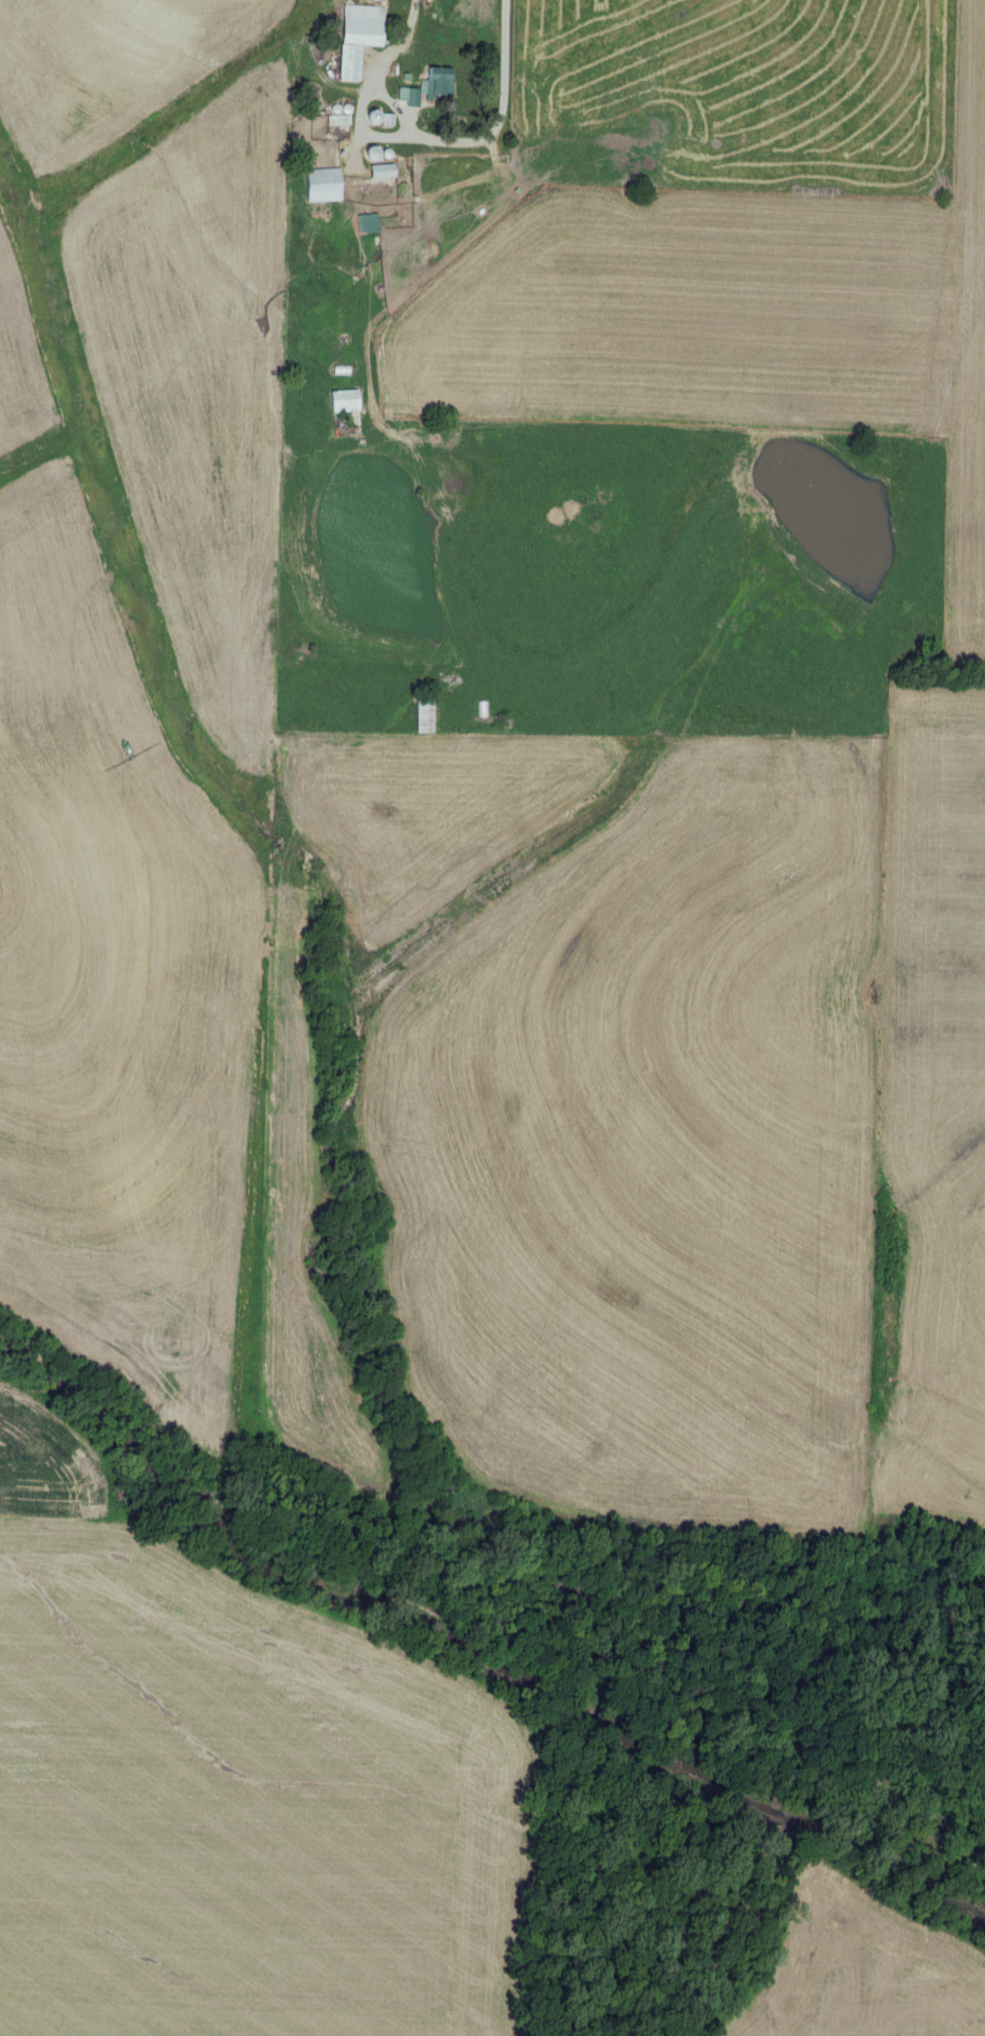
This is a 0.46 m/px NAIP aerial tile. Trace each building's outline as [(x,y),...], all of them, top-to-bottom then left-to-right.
[(380,47),(382,6),(337,4),(333,82),(354,82),(355,46),(380,47)] [(417,106),(417,96),(449,97),(450,68),(420,67),(419,88),(395,87),(394,105),(417,106)] [(392,165),(365,165),(365,179),(392,179),(392,165)] [(300,203),(336,202),(335,169),(299,170),(300,203)] [(354,214),(354,234),(374,234),(374,214),(354,214)] [(348,375),(346,363),(330,365),(331,377),(348,375)] [(326,392),(327,413),(356,412),(355,390),(326,392)] [(412,734),(432,734),(432,700),(412,700),(412,734)] [(488,701),(478,701),(478,718),(488,718),(488,701)]
